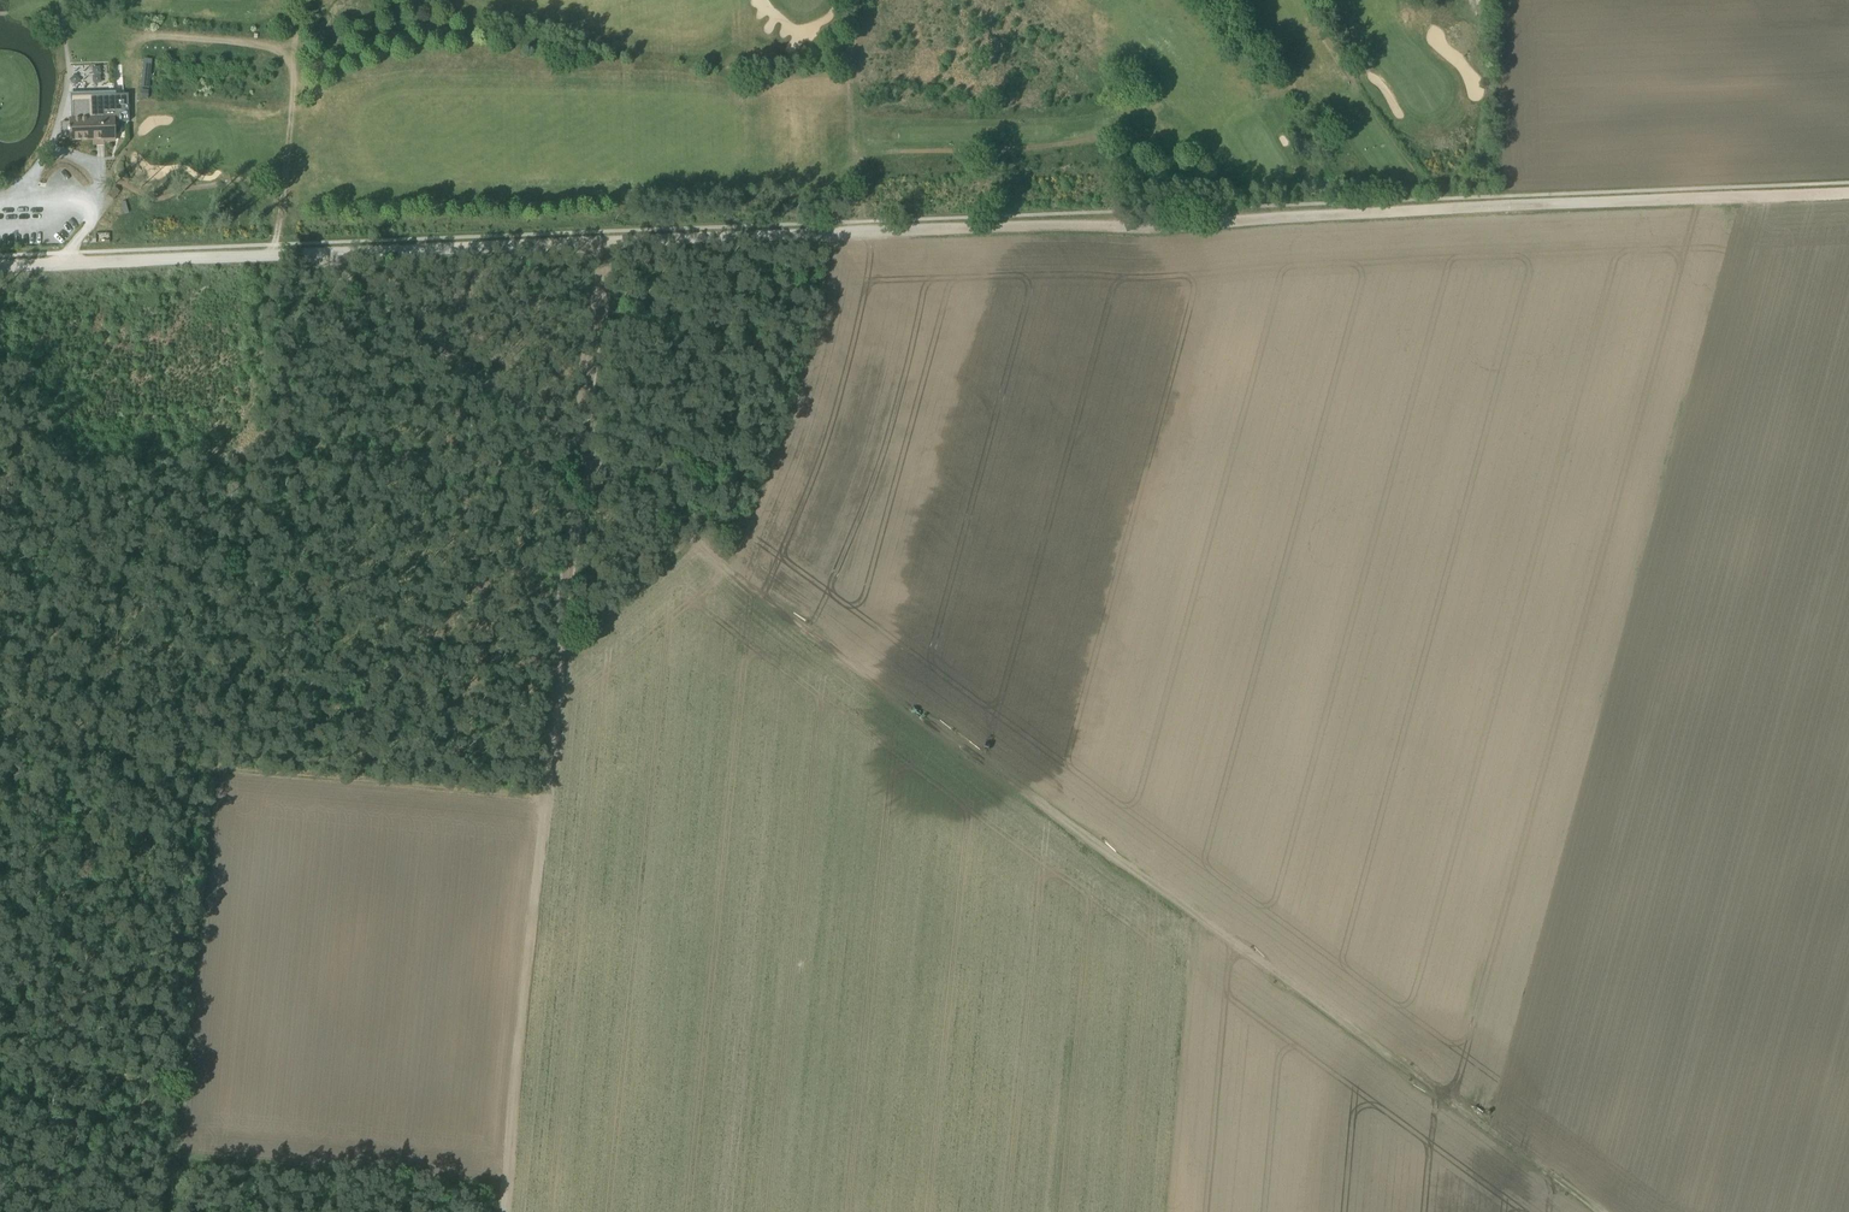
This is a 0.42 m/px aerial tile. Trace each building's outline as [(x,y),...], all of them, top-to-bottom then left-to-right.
[(148,89),(150,58),(141,57),(140,89),(148,89)] [(113,96),(71,98),(71,119),(69,119),(69,123),(60,123),(61,138),(69,138),(69,143),(92,142),(92,147),(104,147),(104,143),(115,143),(114,118),(125,117),(125,111),(113,112),(113,96)]
